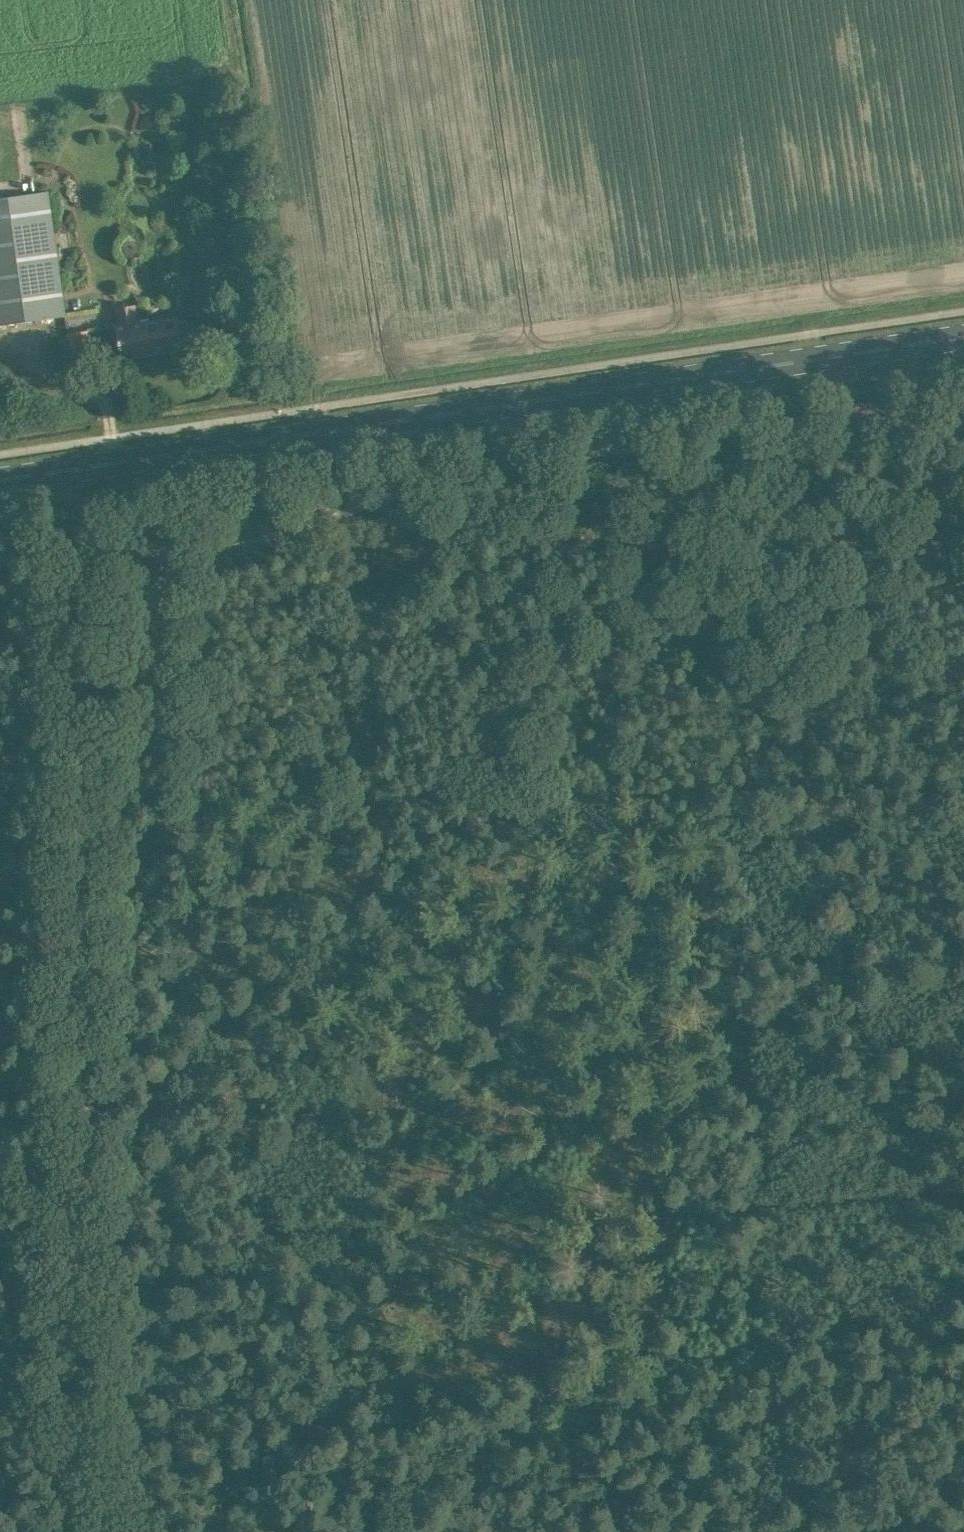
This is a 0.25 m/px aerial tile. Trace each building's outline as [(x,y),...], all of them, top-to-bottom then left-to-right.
[(49,191),(0,198),(0,325),(67,315),(49,191)] [(117,326),(115,326),(119,358),(182,349),(178,317),(137,322),(135,304),(115,307),(117,326)]
